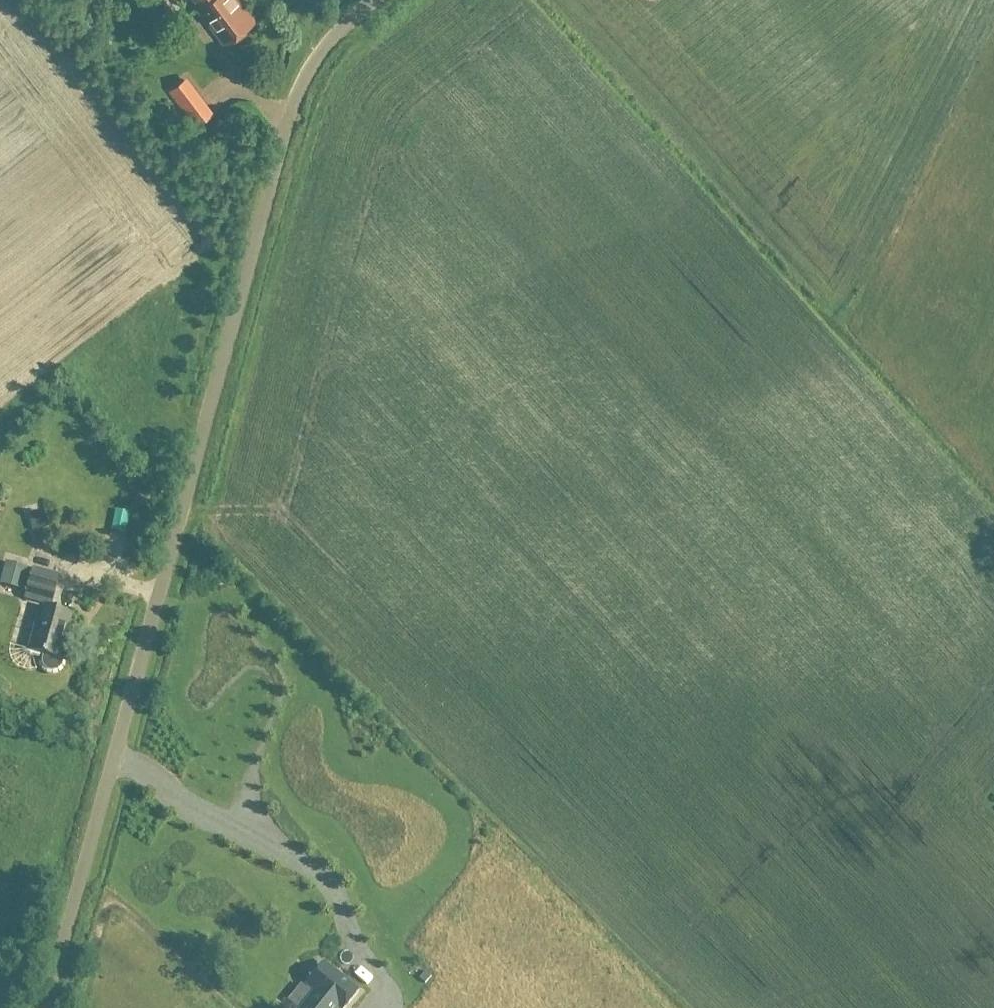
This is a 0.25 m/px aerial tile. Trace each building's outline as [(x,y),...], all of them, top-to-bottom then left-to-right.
[(258,21),(242,0),(195,0),(201,8),(197,10),(225,46),(258,21)] [(183,82),(169,93),(196,127),(210,116),(183,82)] [(21,591),(27,568),(5,562),(0,581),(0,586),(21,591)] [(25,598),(51,605),(59,577),(33,570),(25,598)] [(41,608),(29,652),(44,656),(42,663),(43,668),(47,671),(52,672),(57,671),(60,668),(67,644),(63,643),(70,616),(41,608)] [(359,993),(325,965),(308,987),(318,994),(306,1007),(347,1007),(359,993)]
